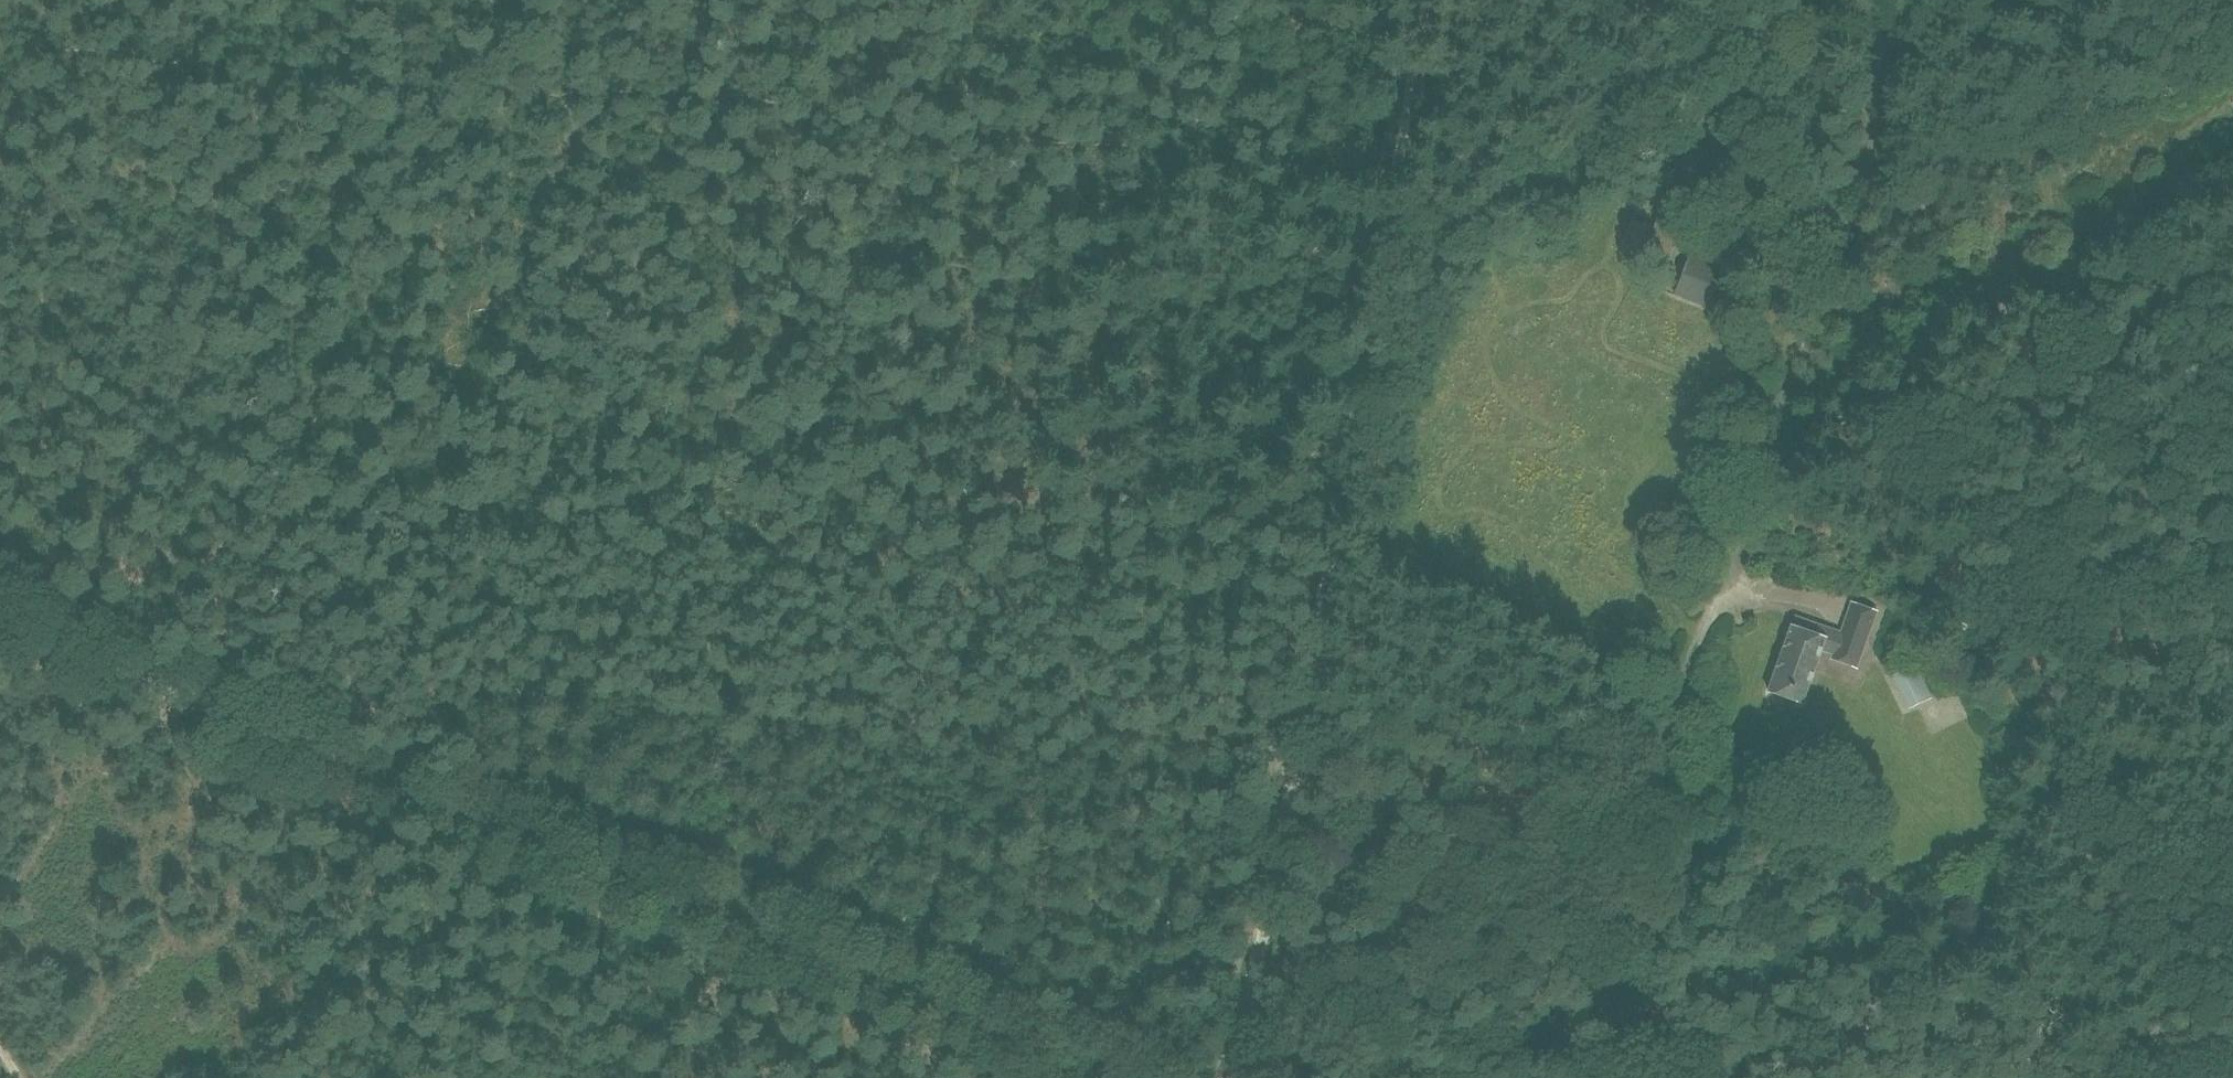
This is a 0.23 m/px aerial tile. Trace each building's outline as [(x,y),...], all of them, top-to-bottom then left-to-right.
[(1708,309),(1723,268),(1689,254),(1673,295),(1708,309)] [(1832,654),(1840,633),(1828,629),(1797,617),(1793,628),(1790,627),(1786,639),(1785,638),(1767,690),(1802,702),(1820,650),(1832,654)] [(1895,674),(1901,687),(1922,678),(1916,665),(1895,674)] [(1928,735),(1949,725),(1930,687),(1909,697),(1928,735)]
